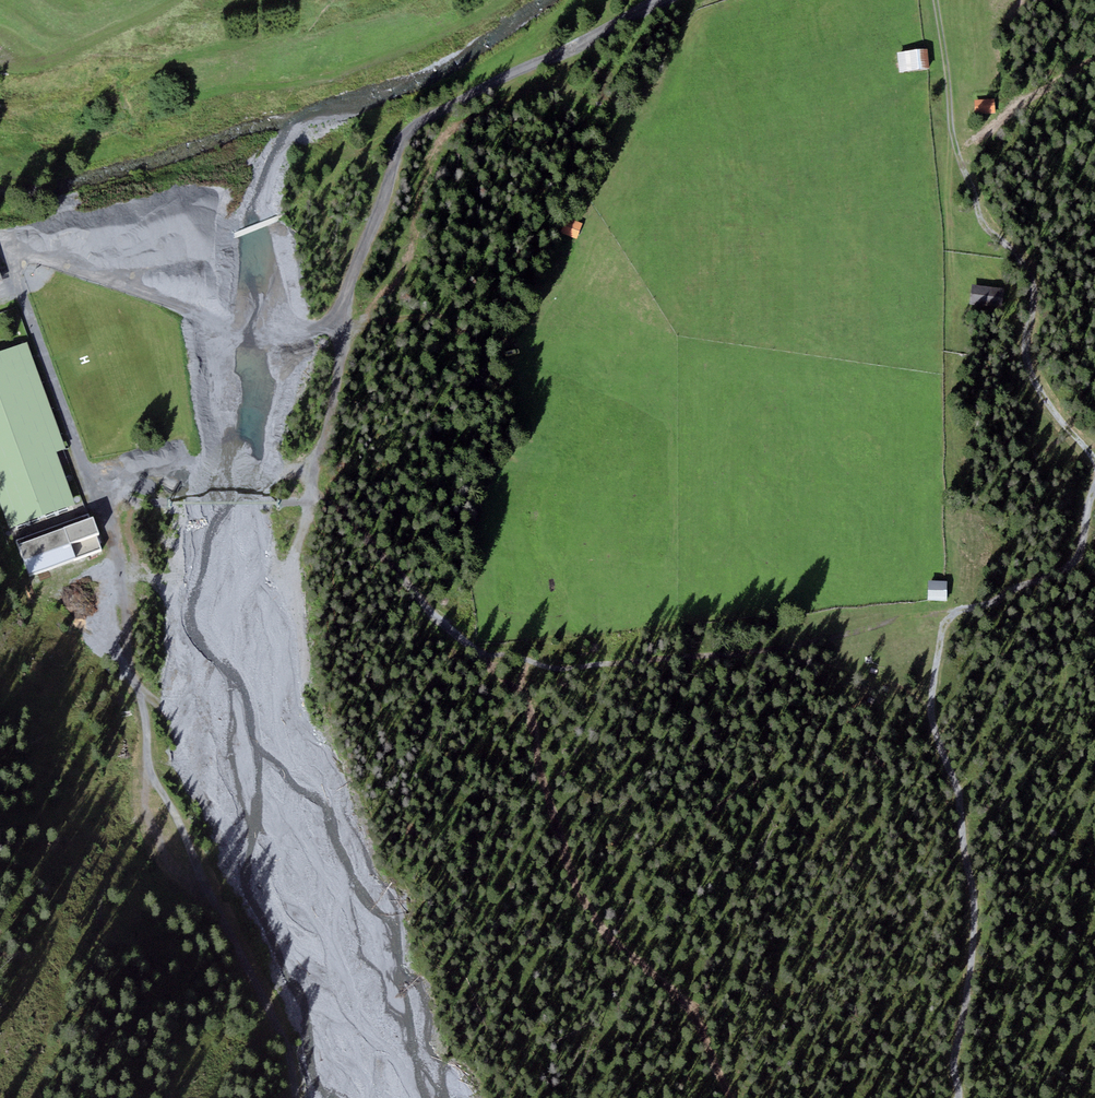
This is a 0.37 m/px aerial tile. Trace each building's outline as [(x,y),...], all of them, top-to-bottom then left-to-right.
[(928,52),(897,55),(899,76),(930,73),(928,52)] [(995,107),(975,108),(976,117),(995,115),(995,107)] [(593,229),(579,223),(574,237),(588,242),(593,229)] [(1003,293),(973,289),(971,308),(1000,311),(1003,293)] [(0,352),(0,500),(11,530),(76,506),(55,450),(65,447),(27,342),(0,352)] [(94,516),(18,543),(30,576),(103,549),(98,536),(101,535),(94,516)] [(945,582),(926,581),(926,602),(945,602),(945,582)]
